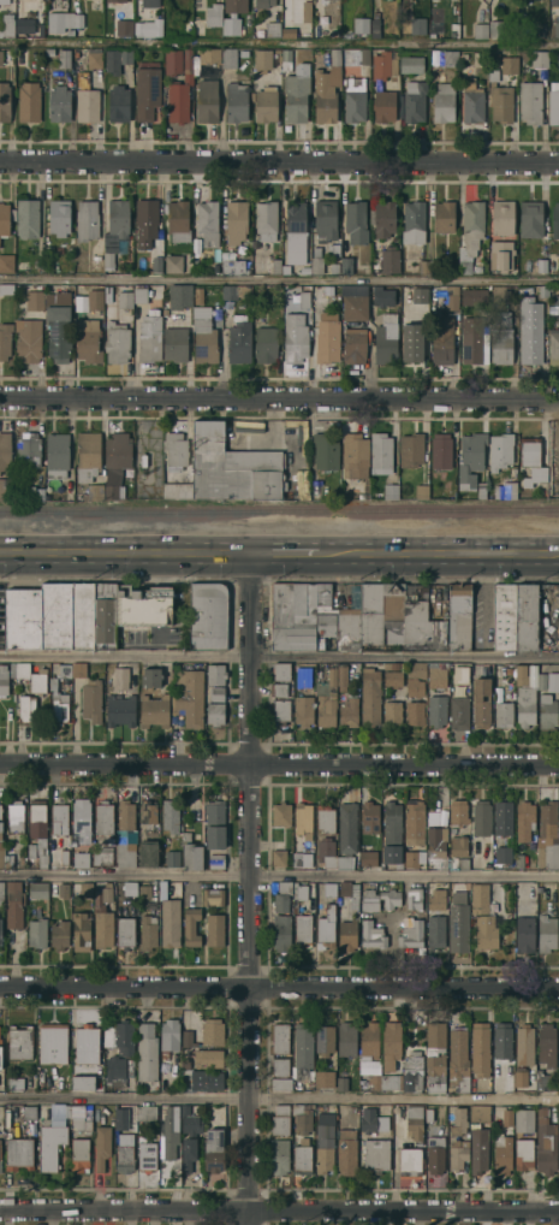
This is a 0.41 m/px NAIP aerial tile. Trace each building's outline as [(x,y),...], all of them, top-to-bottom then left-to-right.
[(224,11),(224,0),(246,0),(246,11),(224,11)] [(302,20),(302,0),(310,0),(310,20),(302,20)] [(221,24),(206,24),(206,5),(212,5),(212,1),(221,1),(221,24)] [(1,17),(2,17),(2,12),(13,12),(13,17),(13,36),(1,36),(1,17)] [(47,12),(73,12),(73,13),(83,13),(83,26),(73,26),(64,26),(64,32),(47,32),(47,12)] [(283,36),(283,25),(283,16),(291,16),(291,26),(296,25),(296,36),(283,36)] [(353,16),(369,16),(369,31),(353,31),(353,16)] [(410,16),(426,16),(426,32),(410,32),(410,16)] [(135,35),(135,20),(143,20),(143,19),(154,19),(154,17),(161,17),(162,35),(135,35)] [(34,18),(37,18),(37,26),(34,26),(34,32),(16,32),(16,18),(34,18)] [(115,34),(115,18),(132,18),(132,34),(115,34)] [(370,18),(379,18),(380,36),(371,36),(370,18)] [(504,35),(489,35),(489,19),(504,18),(504,35)] [(192,34),(182,34),(182,35),(173,35),(173,29),(182,29),(182,19),(192,19),(192,34)] [(430,19),(434,19),(434,20),(438,20),(438,22),(442,22),(442,23),(447,23),(447,29),(444,30),(444,31),(445,31),(446,36),(442,36),(442,37),(430,37),(430,19)] [(266,35),(266,20),(279,20),(280,34),(266,35)] [(474,36),(474,22),(488,22),(488,36),(474,36)] [(361,47),(369,47),(369,63),(361,63),(361,48),(361,47)] [(70,66),(58,66),(58,48),(70,48),(70,66)] [(91,66),(91,67),(88,67),(88,66),(87,66),(87,60),(85,60),(85,57),(88,57),(87,51),(88,51),(88,48),(101,48),(101,49),(102,66),(91,66)] [(105,48),(132,48),(132,61),(119,61),(119,73),(112,73),(112,70),(105,70),(105,48)] [(167,82),(183,82),(183,48),(192,48),(192,83),(188,83),(188,120),(183,120),(183,123),(177,123),(177,120),(167,120),(167,82)] [(198,63),(198,48),(220,48),(220,61),(198,63)] [(237,66),(222,66),(222,48),(237,48),(237,66)] [(254,48),(272,48),(272,67),(266,67),(266,72),(255,71),(255,67),(254,67),(254,48)] [(283,48),(291,48),(291,70),(287,70),(287,71),(283,71),(283,48)] [(331,48),(340,48),(340,65),(331,65),(331,48)] [(163,49),(182,49),(182,71),(176,71),(176,75),(163,75),(163,49)] [(373,53),(380,53),(380,49),(389,49),(389,57),(397,57),(397,75),(386,75),(386,78),(371,78),(373,53)] [(442,49),(458,49),(458,65),(444,65),(442,49)] [(531,49),(548,49),(548,66),(531,66),(531,49)] [(498,52),(498,60),(489,60),(489,52),(498,52)] [(400,71),(400,54),(423,54),(423,71),(400,71)] [(518,72),(500,72),(500,55),(517,55),(518,72)] [(135,119),(135,66),(137,66),(137,60),(159,60),(159,66),(160,66),(160,105),(153,105),(153,119),(135,119)] [(309,73),(309,91),(307,91),(307,120),(286,120),(286,93),(284,93),(284,73),(309,73)] [(218,120),(196,120),(196,89),(198,89),(198,78),(216,78),(218,120)] [(426,119),(417,119),(416,122),(405,120),(406,79),(427,79),(426,119)] [(512,122),(500,122),(500,118),(492,118),(492,101),(489,101),(489,85),(489,79),(495,79),(495,85),(502,85),(502,84),(507,84),(507,85),(512,85),(512,122)] [(541,97),(543,97),(543,106),(541,106),(541,123),(525,123),(525,117),(518,117),(519,79),(541,81),(541,97)] [(551,79),(558,79),(558,123),(548,123),(548,88),(551,88),(551,79)] [(10,120),(0,120),(0,81),(7,81),(7,84),(11,85),(10,120)] [(18,84),(20,84),(20,81),(37,81),(37,85),(40,85),(40,120),(18,120),(18,84)] [(226,81),(237,81),(237,83),(248,83),(248,119),(239,119),(239,120),(226,120),(226,81)] [(433,89),(436,89),(436,82),(454,82),(454,119),(446,119),(446,122),(433,122),(433,89)] [(129,120),(108,119),(108,87),(112,87),(112,83),(123,83),(123,87),(129,87),(129,120)] [(49,88),(54,88),(54,84),(65,84),(65,89),(70,89),(70,120),(49,120),(49,88)] [(315,90),(326,90),(326,84),(334,84),(334,90),(337,90),(337,122),(315,122),(315,90)] [(463,90),(469,90),(469,88),(474,88),(474,87),(482,87),(482,90),(483,90),(483,119),(475,119),(475,122),(463,122),(463,90)] [(76,88),(99,88),(99,122),(76,120),(76,88)] [(255,90),(255,89),(275,89),(275,90),(276,90),(276,119),(268,119),(268,120),(255,120),(255,100),(250,100),(250,90),(255,90)] [(345,89),(365,89),(365,119),(357,119),(357,120),(345,120),(345,89)] [(374,108),(373,108),(371,102),(374,102),(374,89),(394,89),(396,119),(386,119),(386,120),(374,120),(374,108)] [(38,236),(18,237),(18,233),(17,233),(17,199),(38,197),(38,236)] [(49,199),(70,199),(70,231),(66,231),(66,235),(54,235),(54,231),(49,231),(49,199)] [(129,231),(127,231),(127,238),(118,238),(118,250),(113,250),(113,265),(105,265),(105,250),(105,231),(108,231),(108,199),(129,199),(129,231)] [(135,229),(136,199),(157,199),(157,229),(149,229),(135,229)] [(188,227),(190,227),(190,241),(171,239),(171,231),(167,231),(167,201),(176,201),(176,199),(188,199),(188,227)] [(218,231),(218,245),(202,245),(202,235),(197,235),(197,231),(196,231),(196,201),(204,201),(204,199),(218,200),(218,231)] [(337,238),(325,238),(325,237),(316,237),(316,233),(315,233),(316,230),(314,230),(315,199),(337,199),(337,238)] [(365,227),(368,227),(368,243),(349,243),(349,231),(345,231),(345,201),(357,201),(357,199),(365,199),(365,227)] [(396,231),(389,231),(389,236),(375,236),(375,231),(374,231),(374,201),(381,201),(381,199),(396,199),(396,231)] [(76,209),(77,209),(77,200),(97,200),(97,213),(99,213),(99,237),(88,237),(88,239),(76,239),(76,209)] [(226,200),(248,200),(246,232),(244,232),(244,238),(239,238),(239,243),(234,243),(234,244),(227,244),(227,243),(227,231),(226,231),(226,200)] [(276,231),(275,231),(275,239),(260,239),(260,231),(256,231),(256,201),(268,201),(268,200),(276,200),(276,231)] [(424,242),(402,242),(402,229),(404,229),(404,201),(412,201),(412,200),(424,200),(424,242)] [(454,231),(433,231),(433,201),(441,201),(441,200),(454,200),(454,231)] [(483,237),(478,237),(478,248),(476,248),(476,254),(465,254),(465,248),(464,248),(464,241),(463,241),(463,231),(462,231),(463,201),(470,201),(470,200),(483,200),(483,237)] [(492,200),(512,200),(512,213),(515,215),(515,223),(513,224),(513,233),(492,233),(492,200)] [(542,200),(542,208),(543,208),(543,232),(541,232),(541,236),(519,236),(519,200),(542,200)] [(7,236),(0,236),(0,201),(2,201),(2,202),(8,202),(8,207),(16,207),(16,218),(8,218),(8,233),(7,233),(7,236)] [(286,206),(286,232),(305,232),(304,201),(296,201),(296,206),(286,206)] [(512,267),(507,267),(507,272),(500,272),(500,267),(489,267),(489,249),(490,249),(490,239),(512,239),(512,267)] [(339,254),(338,254),(339,272),(332,272),(331,255),(328,255),(328,243),(339,243),(339,254)] [(399,271),(389,271),(389,273),(383,273),(383,271),(381,271),(381,248),(385,248),(385,244),(394,244),(394,248),(399,248),(399,271)] [(234,250),(234,259),(244,259),(244,267),(251,267),(251,272),(244,272),(244,273),(222,273),(222,250),(234,250)] [(166,254),(166,251),(168,251),(168,254),(184,254),(184,271),(165,271),(165,254),(166,254)] [(13,271),(0,271),(0,253),(13,253),(13,271)] [(311,255),(323,255),(323,272),(311,272),(311,255)] [(161,271),(151,271),(151,256),(161,256),(161,271)] [(352,273),(341,273),(341,256),(352,256),(352,273)] [(280,272),(272,272),(272,258),(280,258),(280,272)] [(547,271),(536,271),(536,258),(547,258),(547,271)] [(420,273),(420,259),(429,259),(429,273),(420,273)] [(429,259),(439,259),(439,273),(429,273),(429,259)] [(471,273),(459,273),(459,259),(472,259),(471,273)] [(290,272),(281,272),(281,264),(290,264),(290,272)] [(2,294),(0,294),(0,283),(13,282),(13,284),(13,292),(2,292),(2,294)] [(133,283),(148,283),(148,306),(133,306),(133,283)] [(191,306),(182,306),(182,308),(168,308),(168,283),(191,283),(191,306)] [(539,285),(540,285),(546,284),(548,288),(548,296),(539,297),(539,285)] [(236,298),(222,298),(222,285),(234,285),(236,298)] [(367,319),(356,319),(356,320),(365,320),(365,327),(365,357),(364,357),(364,362),(344,362),(344,356),(343,356),(343,342),(344,342),(344,327),(346,327),(346,318),(343,318),(341,295),(341,285),(346,285),(346,294),(367,294),(367,319)] [(373,285),(381,285),(381,288),(396,288),(394,306),(379,306),(379,304),(373,303),(373,285)] [(459,285),(459,292),(459,308),(446,308),(445,285),(459,285)] [(487,301),(477,301),(478,285),(487,285),(487,301)] [(202,302),(194,302),(194,286),(202,286),(202,302)] [(427,286),(428,302),(412,302),(411,286),(427,286)] [(102,308),(87,308),(87,289),(102,289),(102,308)] [(25,290),(43,290),(43,297),(42,297),(42,308),(25,309),(25,290)] [(60,292),(60,290),(70,290),(70,332),(71,332),(71,347),(69,347),(69,356),(66,356),(66,360),(48,360),(47,338),(48,338),(48,327),(47,327),(47,319),(46,319),(46,307),(46,292),(60,292)] [(132,306),(118,306),(118,290),(132,290),(132,306)] [(309,307),(299,307),(298,290),(309,290),(309,307)] [(194,330),(192,315),(194,315),(194,306),(209,306),(209,315),(210,315),(210,327),(216,327),(216,342),(218,342),(218,361),(194,361),(194,330)] [(141,320),(142,320),(143,314),(149,314),(149,308),(160,308),(160,315),(161,315),(161,359),(153,359),(153,361),(137,360),(137,350),(138,350),(138,331),(139,331),(141,320)] [(375,324),(381,324),(381,310),(397,310),(397,341),(398,341),(398,362),(375,362),(375,324)] [(545,324),(537,324),(537,310),(546,310),(545,324)] [(303,312),(303,324),(307,324),(307,330),(308,330),(308,353),(308,355),(301,355),(301,361),(284,361),(285,312),(303,312)] [(453,362),(432,362),(432,315),(452,315),(453,362)] [(512,362),(490,362),(490,332),(488,332),(489,315),(510,315),(510,326),(512,326),(512,362)] [(41,355),(40,355),(40,357),(38,357),(37,361),(19,361),(19,356),(17,356),(17,350),(16,350),(16,338),(17,338),(17,327),(22,327),(22,318),(41,318),(41,355)] [(77,329),(77,318),(97,318),(97,326),(100,326),(100,329),(101,329),(101,335),(100,335),(100,337),(97,337),(97,349),(102,349),(102,361),(84,361),(84,357),(77,357),(77,329)] [(482,362),(460,362),(462,318),(482,318),(482,362)] [(130,356),(126,356),(126,361),(107,361),(107,350),(105,350),(105,338),(106,338),(106,332),(106,327),(105,327),(105,319),(114,319),(114,322),(125,322),(125,324),(126,324),(126,325),(125,325),(125,327),(130,327),(130,356)] [(251,361),(227,361),(227,349),(228,349),(228,325),(234,324),(234,320),(250,319),(251,361)] [(339,360),(329,360),(329,362),(315,362),(315,350),(316,332),(317,332),(317,319),(339,319),(339,360)] [(7,359),(0,359),(0,321),(13,321),(13,330),(10,330),(10,354),(7,354),(7,359)] [(403,362),(402,321),(423,321),(423,362),(403,362)] [(276,356),(275,356),(275,361),(256,361),(256,356),(254,356),(254,332),(255,332),(255,325),(276,325),(276,356)] [(188,361),(173,361),(173,357),(163,357),(163,326),(188,326),(188,361)] [(527,331),(527,326),(536,326),(536,331),(541,330),(541,332),(547,332),(547,361),(542,361),(542,363),(535,363),(535,362),(521,362),(521,331),(527,331)] [(549,327),(558,327),(558,362),(548,362),(548,332),(548,326),(549,326),(549,327)] [(192,455),(194,455),(194,420),(222,421),(222,449),(281,449),(280,473),(284,473),(284,478),(281,478),(281,480),(286,480),(286,489),(280,489),(280,498),(163,497),(163,483),(192,483),(192,455)] [(549,422),(558,422),(558,491),(549,491),(549,422)] [(5,469),(0,469),(0,431),(11,431),(11,462),(6,462),(6,466),(5,466),(5,469)] [(40,466),(35,466),(35,469),(23,469),(23,466),(18,466),(18,450),(17,450),(17,437),(19,437),(19,431),(37,431),(37,437),(40,437),(40,466)] [(100,469),(96,469),(96,474),(91,474),(91,481),(77,481),(77,469),(76,469),(76,462),(78,462),(78,451),(76,451),(76,431),(100,431),(100,469)] [(105,436),(109,436),(109,431),(127,431),(127,436),(131,436),(131,466),(105,466),(105,436)] [(182,469),(167,469),(167,449),(165,449),(165,439),(165,431),(183,431),(183,438),(188,438),(188,449),(188,455),(188,464),(182,464),(182,469)] [(386,431),(386,432),(398,432),(398,438),(392,438),(392,466),(389,466),(389,472),(376,472),(376,467),(370,467),(370,431),(386,431)] [(459,460),(462,460),(462,451),(460,451),(460,434),(471,433),(471,431),(487,431),(487,443),(483,443),(483,469),(470,469),(470,472),(476,472),(476,489),(459,489),(459,460)] [(44,468),(46,437),(47,437),(47,433),(54,433),(54,432),(69,432),(69,468),(63,468),(63,477),(47,477),(47,468),(44,468)] [(314,468),(314,444),(311,444),(311,432),(328,432),(328,434),(338,434),(339,468),(314,468)] [(343,438),(344,438),(344,432),(361,432),(361,437),(369,437),(368,464),(367,477),(347,477),(347,468),(341,468),(343,438)] [(400,433),(411,433),(411,432),(423,432),(423,462),(417,462),(417,466),(400,466),(400,433)] [(432,437),(433,437),(433,432),(450,432),(450,437),(451,437),(451,467),(430,467),(432,437)] [(489,433),(499,433),(499,432),(513,432),(513,443),(512,443),(512,462),(506,462),(506,466),(496,466),(496,471),(489,471),(489,433)] [(519,437),(539,437),(540,466),(547,466),(547,480),(531,480),(531,486),(522,486),(522,475),(530,475),(530,464),(521,466),(519,437)] [(13,499),(0,499),(0,477),(13,477),(13,499)] [(516,495),(502,495),(502,497),(494,497),(494,484),(502,484),(502,480),(517,480),(516,495)] [(477,481),(486,481),(486,497),(477,497),(477,481)] [(83,499),(83,492),(88,492),(87,483),(102,483),(103,498),(83,499)] [(383,483),(398,483),(398,498),(383,498),(383,483)] [(428,484),(428,497),(415,496),(415,483),(428,484)] [(105,498),(105,484),(118,484),(118,498),(105,498)] [(95,581),(115,580),(115,582),(115,623),(115,647),(95,647),(95,581)] [(6,649),(6,590),(42,590),(42,581),(72,581),(72,649),(6,649)] [(72,649),(72,581),(95,581),(95,647),(72,649)] [(225,585),(226,587),(226,591),(226,649),(189,647),(190,581),(219,581),(222,582),(225,585)] [(382,625),(382,643),(361,643),(361,608),(361,581),(383,581),(382,625)] [(405,643),(386,643),(386,625),(382,625),(383,581),(404,581),(404,584),(405,584),(405,643)] [(115,623),(115,582),(130,582),(130,587),(149,587),(149,585),(172,585),(172,623),(115,623)] [(494,647),(494,582),(516,582),(516,647),(494,647)] [(537,625),(537,650),(516,650),(516,647),(516,582),(539,582),(539,625),(537,625)] [(539,582),(558,582),(558,632),(543,632),(543,625),(539,625),(539,582)] [(315,616),(315,649),(273,649),(273,584),(316,584),(316,616),(315,616)] [(316,584),(329,584),(329,608),(337,608),(337,612),(335,612),(335,635),(316,634),(316,616),(316,584)] [(360,607),(359,584),(349,584),(349,608),(360,607)] [(432,584),(432,585),(434,585),(434,598),(427,598),(427,620),(446,620),(446,643),(440,643),(440,640),(438,640),(438,639),(432,639),(432,643),(405,643),(405,584),(432,584)] [(447,647),(447,640),(450,640),(450,584),(471,584),(470,649),(447,647)] [(335,647),(335,641),(337,641),(337,608),(361,608),(361,643),(361,647),(335,647)] [(545,626),(545,646),(558,646),(558,636),(558,626),(545,626)] [(16,676),(10,676),(10,662),(29,661),(29,673),(37,673),(37,667),(40,667),(40,665),(42,665),(42,667),(46,667),(46,691),(41,691),(41,694),(37,694),(37,692),(29,692),(29,676),(16,676)] [(85,662),(85,676),(71,676),(71,663),(71,662),(85,662)] [(290,679),(273,679),(273,673),(272,673),(272,665),(274,665),(274,662),(290,662),(290,679)] [(426,662),(426,676),(418,676),(406,676),(406,662),(426,662)] [(428,685),(428,665),(432,665),(432,662),(445,662),(445,667),(446,667),(446,685),(428,685)] [(59,676),(59,663),(71,663),(71,676),(59,676)] [(207,663),(224,663),(224,669),(226,669),(226,676),(224,676),(224,683),(207,683),(207,663)] [(516,663),(527,663),(527,674),(528,674),(528,685),(516,685),(516,663)] [(346,685),(345,685),(345,690),(339,690),(338,664),(346,664),(346,685)] [(468,665),(468,681),(453,681),(453,665),(468,665)] [(113,667),(127,667),(127,688),(113,688),(113,667)] [(160,667),(160,673),(162,673),(162,677),(160,677),(160,686),(151,686),(151,688),(147,690),(147,686),(141,686),(141,667),(160,667)] [(317,693),(316,693),(316,681),(328,681),(327,667),(337,667),(337,685),(335,685),(335,692),(328,692),(328,685),(327,685),(327,693),(335,693),(335,699),(337,699),(337,708),(335,708),(335,724),(317,724),(317,693)] [(361,667),(373,667),(373,669),(380,669),(380,723),(374,723),(374,727),(364,727),(364,723),(361,723),(361,667)] [(202,727),(184,727),(184,708),(179,708),(179,712),(172,712),(172,691),(173,691),(173,669),(202,669),(202,727)] [(383,685),(383,670),(402,670),(402,685),(383,685)] [(547,691),(558,691),(558,672),(546,673),(547,691)] [(59,691),(59,688),(58,688),(58,690),(55,690),(54,690),(52,690),(52,688),(50,688),(50,676),(60,676),(60,693),(67,693),(67,721),(63,721),(63,724),(57,724),(57,721),(52,721),(52,691),(59,691)] [(420,694),(420,696),(415,696),(415,694),(406,694),(406,676),(416,676),(416,679),(423,679),(423,694),(420,694)] [(101,722),(90,722),(90,716),(82,716),(82,683),(84,683),(84,681),(87,681),(87,679),(94,679),(94,677),(101,677),(101,722)] [(472,700),(474,700),(472,677),(489,677),(489,693),(489,694),(489,722),(488,722),(488,726),(475,726),(475,722),(472,722),(472,700)] [(273,698),(286,698),(286,696),(273,696),(273,682),(292,682),(292,698),(292,704),(290,704),(290,720),(285,720),(285,724),(279,724),(279,720),(273,720),(273,698)] [(212,700),(212,698),(209,698),(209,686),(212,686),(212,685),(224,685),(224,700),(212,700)] [(517,685),(535,685),(535,722),(528,722),(528,727),(518,727),(518,722),(517,722),(517,685)] [(139,693),(147,693),(147,698),(160,698),(160,692),(168,692),(168,727),(160,727),(160,722),(148,722),(148,726),(139,726),(139,693)] [(551,692),(551,699),(557,699),(557,722),(552,723),(552,728),(539,728),(539,692),(551,692)] [(106,693),(135,693),(135,726),(126,726),(126,722),(114,722),(114,726),(106,726),(106,693)] [(18,694),(29,694),(29,696),(35,696),(35,721),(18,721),(18,694)] [(313,722),(309,722),(309,726),(301,726),(301,722),(295,722),(295,715),(293,715),(293,710),(295,710),(295,706),(295,696),(313,694),(313,722)] [(428,694),(440,694),(440,697),(446,697),(446,723),(441,723),(441,727),(440,727),(440,728),(440,730),(436,730),(436,727),(433,727),(433,723),(428,723),(428,694)] [(357,722),(351,722),(351,724),(346,724),(346,722),(339,722),(339,702),(344,702),(344,699),(347,699),(347,696),(357,696),(357,722)] [(469,728),(454,728),(454,727),(450,727),(450,718),(450,715),(450,696),(468,696),(469,728)] [(383,705),(382,705),(382,702),(383,702),(383,700),(402,700),(402,723),(383,723),(383,705)] [(424,704),(423,705),(423,715),(424,715),(424,723),(406,723),(406,717),(405,717),(405,715),(406,715),(406,709),(405,709),(405,706),(406,706),(406,700),(424,700),(424,704)] [(495,700),(513,700),(513,722),(512,722),(512,726),(495,726),(495,700)] [(207,702),(224,702),(224,722),(219,722),(219,724),(212,724),(212,722),(207,722),(207,702)] [(47,863),(47,866),(38,866),(38,863),(37,863),(37,853),(37,847),(36,847),(36,836),(28,836),(28,819),(29,819),(29,803),(30,803),(30,799),(44,798),(44,821),(46,821),(46,847),(47,847),(47,853),(49,853),(49,863),(47,863)] [(72,800),(73,800),(73,798),(88,798),(88,800),(90,800),(90,829),(90,842),(78,842),(78,832),(72,832),(72,800)] [(129,798),(129,801),(133,801),(135,829),(118,829),(118,798),(129,798)] [(23,839),(7,839),(7,803),(10,803),(10,799),(20,799),(20,803),(23,803),(23,839)] [(95,803),(100,803),(100,799),(108,799),(108,803),(112,803),(113,833),(95,833),(95,803)] [(141,799),(150,799),(150,801),(156,801),(156,822),(141,822),(141,799)] [(162,799),(173,799),(173,803),(179,801),(179,832),(168,832),(168,828),(162,828),(162,799)] [(206,812),(206,811),(204,811),(204,803),(214,803),(214,799),(224,799),(224,824),(225,824),(225,847),(206,847),(206,812)] [(379,832),(362,832),(362,824),(362,803),(363,803),(363,800),(371,799),(371,803),(379,803),(379,832)] [(402,825),(402,830),(400,830),(400,840),(383,840),(383,803),(385,803),(385,799),(393,799),(393,803),(400,803),(402,825)] [(405,801),(416,801),(416,799),(422,799),(422,803),(423,803),(424,844),(405,844),(405,801)] [(450,803),(451,803),(451,799),(465,799),(465,803),(466,803),(466,817),(470,817),(470,822),(466,822),(458,823),(458,824),(451,824),(451,823),(450,823),(450,803)] [(472,803),(475,803),(475,799),(488,799),(488,803),(489,803),(490,834),(472,835),(472,803)] [(272,803),(280,803),(280,800),(285,800),(285,803),(291,803),(291,824),(272,824),(272,803)] [(494,800),(512,800),(512,834),(495,834),(494,800)] [(516,803),(519,803),(519,800),(529,800),(529,803),(535,803),(535,821),(534,821),(534,828),(529,828),(529,841),(517,841),(516,803)] [(537,835),(540,835),(540,804),(547,803),(547,800),(555,800),(557,836),(558,836),(558,865),(558,869),(549,869),(546,865),(546,868),(537,868),(537,835)] [(338,801),(357,801),(357,807),(356,807),(356,838),(357,838),(357,842),(356,842),(356,852),(351,852),(351,856),(344,856),(344,852),(339,852),(338,801)] [(311,839),(303,839),(303,833),(296,833),(296,806),(303,806),(303,804),(311,803),(311,839)] [(334,832),(322,832),(322,828),(317,828),(317,809),(316,807),(316,803),(325,804),(327,804),(329,804),(331,805),(331,807),(334,807),(334,832)] [(67,828),(59,828),(59,834),(50,834),(50,804),(67,804),(67,828)] [(438,825),(438,812),(426,812),(426,825),(438,825)] [(428,862),(428,841),(427,841),(427,827),(441,827),(441,840),(445,840),(445,841),(447,841),(447,856),(448,856),(448,866),(447,866),(447,869),(427,869),(427,862),(428,862)] [(183,830),(190,830),(190,842),(194,842),(194,845),(202,845),(202,869),(183,869),(183,830)] [(451,856),(450,836),(459,836),(459,834),(465,834),(466,836),(468,856),(469,856),(469,869),(459,869),(459,866),(457,866),(450,866),(448,866),(448,856),(451,856)] [(323,866),(323,860),(317,860),(316,840),(321,840),(320,836),(331,836),(331,840),(334,840),(334,853),(337,853),(337,857),(338,857),(338,866),(323,866)] [(138,842),(139,842),(139,839),(157,839),(157,865),(138,865),(138,842)] [(117,842),(135,842),(135,865),(117,865),(117,842)] [(12,844),(12,866),(4,866),(4,844),(12,844)] [(400,844),(400,860),(403,860),(403,868),(394,868),(394,862),(382,862),(382,845),(400,844)] [(94,846),(112,846),(112,864),(94,864),(94,846)] [(495,846),(511,846),(511,863),(495,863),(495,846)] [(272,850),(286,848),(286,865),(272,865),(272,850)] [(69,868),(60,868),(60,850),(69,850),(69,868)] [(73,851),(75,851),(75,850),(77,850),(77,851),(82,851),(82,850),(87,850),(87,851),(88,851),(88,857),(90,857),(90,859),(88,859),(88,865),(73,865),(73,851)] [(166,865),(165,850),(179,850),(179,865),(166,865)] [(376,850),(376,864),(359,864),(359,850),(376,850)] [(427,869),(418,869),(418,865),(404,865),(404,851),(426,851),(426,862),(427,862),(427,869)] [(302,852),(311,852),(311,865),(303,865),(302,852)] [(224,853),(224,868),(209,868),(208,853),(224,853)] [(338,857),(338,853),(341,853),(341,857),(351,857),(351,866),(338,866),(338,857)] [(515,853),(523,853),(523,866),(516,866),(515,853)] [(6,881),(20,881),(20,892),(24,892),(24,905),(22,905),(22,927),(20,927),(20,929),(17,929),(17,928),(6,928),(6,881)] [(136,881),(136,894),(124,894),(117,894),(117,881),(136,881)] [(274,905),(272,905),(272,900),(274,900),(273,893),(278,893),(278,881),(291,881),(291,894),(287,894),(287,912),(274,912),(274,905)] [(316,882),(323,881),(323,882),(335,882),(335,895),(323,895),(316,895),(316,882)] [(339,881),(351,881),(351,883),(358,883),(358,898),(358,906),(350,906),(350,898),(345,898),(345,895),(339,895),(339,881)] [(48,882),(48,898),(29,898),(29,882),(48,882)] [(58,882),(69,882),(69,896),(58,896),(58,882)] [(93,895),(79,895),(79,882),(93,882),(93,895)] [(102,887),(105,887),(105,882),(111,882),(111,901),(102,901),(102,887)] [(471,883),(487,883),(488,906),(471,907),(471,883)] [(150,884),(150,896),(138,896),(138,884),(150,884)] [(305,898),(305,900),(303,900),(303,898),(293,898),(293,889),(297,889),(297,884),(305,884),(305,898)] [(406,888),(421,887),(422,909),(406,909),(406,888)] [(202,888),(224,888),(224,905),(202,905),(202,888)] [(361,894),(363,894),(363,889),(374,888),(374,894),(379,894),(379,910),(361,910),(361,894)] [(388,890),(388,888),(393,888),(394,890),(400,890),(400,905),(393,905),(393,909),(389,909),(389,910),(386,910),(386,909),(383,909),(383,898),(380,898),(379,890),(388,890)] [(432,895),(432,888),(445,888),(445,909),(428,909),(428,895),(432,895)] [(448,904),(451,904),(451,892),(466,892),(466,904),(468,904),(468,948),(450,948),(448,904)] [(161,899),(179,899),(179,946),(161,946),(161,899)] [(334,949),(316,949),(316,917),(325,917),(325,904),(334,903),(334,949)] [(184,907),(201,907),(201,919),(195,919),(195,934),(201,934),(201,945),(184,945),(184,907)] [(73,939),(72,939),(72,936),(73,936),(73,919),(71,919),(71,913),(73,913),(73,912),(89,912),(89,951),(73,951),(73,939)] [(94,912),(112,912),(112,946),(105,946),(105,947),(94,947),(94,912)] [(224,945),(207,945),(207,943),(206,943),(206,939),(207,939),(207,921),(206,921),(206,915),(207,915),(207,913),(224,913),(224,945)] [(537,913),(546,913),(546,917),(557,917),(557,947),(549,948),(549,952),(539,952),(537,913)] [(141,915),(150,915),(150,916),(156,916),(156,946),(150,946),(150,949),(141,949),(141,915)] [(290,915),(290,941),(286,941),(286,951),(273,951),(273,915),(290,915)] [(311,925),(313,925),(313,929),(310,929),(310,946),(295,947),(295,915),(310,915),(311,925)] [(498,927),(498,947),(476,947),(476,915),(494,915),(494,927),(498,927)] [(427,916),(445,916),(445,925),(445,928),(445,947),(432,947),(432,948),(430,949),(429,948),(429,947),(427,947),(427,916)] [(516,917),(534,916),(535,952),(516,952),(516,917)] [(133,945),(129,945),(129,949),(123,949),(123,946),(117,946),(117,917),(133,917),(133,945)] [(28,921),(37,921),(37,918),(46,918),(46,947),(34,947),(34,945),(28,945),(28,921)] [(350,921),(350,918),(356,918),(356,947),(353,947),(353,951),(341,951),(341,947),(338,947),(338,921),(350,921)] [(424,946),(397,946),(397,935),(400,935),(400,927),(411,927),(411,918),(422,918),(422,940),(424,940),(424,946)] [(361,919),(371,919),(371,928),(382,928),(382,931),(383,931),(383,935),(387,935),(387,946),(362,946),(361,919)] [(50,924),(58,924),(58,921),(69,921),(69,946),(64,946),(64,949),(55,949),(55,946),(50,946),(50,924)] [(118,1054),(118,1046),(105,1046),(105,1022),(119,1022),(119,1018),(127,1018),(127,1022),(133,1022),(133,1054),(118,1054)] [(160,1022),(165,1022),(165,1018),(178,1018),(178,1022),(178,1049),(168,1049),(168,1059),(161,1059),(161,1049),(160,1049),(160,1022)] [(201,1022),(204,1022),(204,1018),(220,1018),(220,1022),(224,1022),(224,1044),(201,1044),(201,1022)] [(137,1023),(153,1022),(153,1036),(156,1036),(156,1079),(137,1079),(137,1023)] [(356,1055),(338,1055),(338,1025),(339,1025),(339,1022),(352,1022),(352,1024),(356,1024),(356,1055)] [(359,1025),(368,1025),(368,1022),(377,1022),(377,1025),(379,1025),(379,1054),(377,1054),(377,1058),(371,1058),(371,1054),(359,1054),(359,1025)] [(382,1022),(399,1022),(399,1025),(400,1025),(400,1054),(400,1059),(391,1059),(391,1054),(382,1054),(382,1022)] [(427,1022),(445,1022),(445,1046),(446,1046),(446,1049),(445,1049),(445,1052),(436,1052),(436,1055),(440,1055),(440,1053),(445,1053),(445,1075),(444,1075),(444,1093),(427,1093),(427,1075),(427,1069),(426,1069),(426,1057),(426,1047),(427,1047),(427,1022)] [(471,1026),(471,1022),(488,1022),(488,1026),(489,1026),(489,1053),(490,1053),(490,1058),(489,1058),(489,1066),(490,1066),(490,1071),(489,1071),(489,1077),(476,1077),(476,1071),(471,1071),(471,1026)] [(494,1055),(493,1055),(493,1051),(494,1051),(494,1041),(493,1041),(493,1037),(494,1037),(494,1026),(495,1026),(495,1022),(510,1022),(510,1028),(511,1028),(511,1053),(512,1053),(512,1057),(511,1057),(511,1060),(507,1060),(507,1058),(494,1058),(494,1055)] [(38,1026),(40,1026),(40,1023),(66,1023),(66,1063),(38,1063),(38,1026)] [(75,1026),(82,1026),(82,1023),(91,1023),(91,1028),(99,1028),(99,1064),(75,1064),(75,1026)] [(273,1023),(287,1023),(287,1053),(273,1053),(273,1023)] [(295,1023),(308,1023),(308,1028),(313,1028),(313,1066),(308,1066),(308,1081),(296,1081),(296,1066),(295,1066),(295,1023)] [(516,1026),(521,1026),(521,1023),(529,1023),(529,1026),(533,1026),(533,1047),(533,1053),(517,1053),(517,1048),(516,1048),(516,1026)] [(555,1063),(553,1063),(553,1067),(546,1067),(546,1061),(537,1061),(537,1048),(539,1048),(539,1023),(552,1023),(552,1028),(555,1028),(555,1063)] [(8,1024),(14,1024),(14,1029),(25,1029),(25,1024),(31,1024),(31,1058),(8,1058),(8,1024)] [(316,1025),(334,1025),(334,1052),(328,1052),(328,1057),(320,1057),(320,1051),(316,1051),(316,1025)] [(450,1029),(450,1026),(466,1026),(466,1029),(466,1059),(469,1059),(469,1091),(454,1091),(454,1087),(448,1087),(448,1060),(450,1060),(450,1029)] [(182,1030),(191,1030),(191,1042),(197,1042),(197,1046),(182,1046),(182,1030)] [(222,1049),(222,1066),(206,1066),(206,1064),(200,1064),(200,1066),(194,1066),(194,1049),(222,1049)] [(404,1060),(406,1060),(406,1055),(409,1055),(409,1051),(420,1051),(420,1055),(423,1055),(423,1075),(422,1075),(422,1089),(421,1089),(421,1091),(412,1091),(412,1089),(404,1089),(404,1060)] [(118,1054),(118,1058),(125,1058),(125,1082),(114,1082),(114,1084),(106,1084),(106,1081),(105,1081),(103,1076),(106,1076),(106,1057),(109,1057),(109,1054),(118,1054)] [(182,1058),(190,1058),(190,1069),(182,1069),(182,1058)] [(272,1075),(272,1058),(289,1058),(289,1075),(272,1075)] [(536,1063),(542,1063),(542,1070),(541,1070),(541,1073),(555,1073),(555,1089),(536,1089),(536,1063)] [(207,1070),(207,1071),(222,1071),(222,1089),(191,1089),(191,1070),(207,1070)] [(334,1070),(334,1087),(315,1087),(315,1070),(334,1070)] [(527,1071),(513,1071),(513,1086),(526,1087),(527,1071)] [(94,1075),(94,1088),(71,1088),(71,1076),(94,1075)] [(381,1088),(368,1088),(368,1078),(365,1078),(365,1075),(381,1075),(381,1088)] [(402,1075),(402,1088),(381,1088),(381,1075),(402,1075)] [(23,1077),(23,1090),(8,1090),(7,1077),(23,1077)] [(337,1077),(346,1077),(346,1090),(337,1090),(337,1077)] [(291,1078),(291,1089),(272,1089),(272,1078),(291,1078)] [(182,1132),(182,1103),(189,1103),(189,1115),(198,1115),(198,1120),(202,1120),(202,1132),(194,1132),(191,1134),(188,1132),(182,1132)] [(71,1105),(84,1105),(84,1117),(83,1117),(83,1120),(91,1119),(91,1134),(84,1134),(84,1130),(71,1130),(71,1105)] [(156,1105),(156,1120),(137,1120),(137,1106),(156,1105)] [(162,1114),(166,1114),(166,1106),(178,1105),(178,1131),(179,1131),(179,1143),(174,1143),(174,1156),(179,1156),(179,1159),(163,1159),(162,1114)] [(272,1115),(274,1115),(274,1105),(289,1105),(289,1134),(287,1134),(286,1136),(284,1136),(283,1135),(272,1134),(272,1115)] [(295,1114),(292,1114),(292,1105),(303,1105),(303,1109),(311,1109),(311,1130),(308,1130),(308,1135),(299,1135),(299,1130),(295,1130),(295,1114)] [(422,1144),(414,1144),(414,1140),(412,1140),(412,1135),(408,1135),(408,1130),(406,1130),(406,1105),(422,1105),(422,1144)] [(470,1105),(489,1105),(489,1120),(470,1120),(470,1105)] [(6,1164),(5,1164),(5,1160),(6,1160),(6,1138),(20,1138),(20,1119),(23,1119),(23,1106),(35,1106),(35,1138),(31,1138),(31,1165),(32,1165),(32,1170),(24,1170),(24,1165),(17,1165),(17,1170),(5,1170),(5,1165),(6,1165),(6,1164)] [(208,1128),(223,1128),(223,1108),(209,1107),(208,1128)] [(361,1115),(362,1115),(362,1107),(375,1107),(375,1115),(388,1115),(388,1130),(370,1130),(370,1134),(364,1134),(364,1130),(361,1130),(361,1115)] [(450,1135),(450,1125),(453,1125),(453,1107),(465,1107),(465,1120),(468,1120),(468,1126),(465,1126),(465,1132),(460,1132),(460,1135),(450,1135)] [(537,1107),(548,1107),(548,1124),(557,1124),(557,1170),(536,1170),(537,1107)] [(126,1108),(126,1124),(123,1124),(123,1130),(115,1130),(115,1108),(126,1108)] [(512,1125),(502,1125),(502,1108),(512,1108),(512,1125)] [(515,1108),(534,1108),(534,1131),(515,1131),(515,1108)] [(316,1164),(315,1164),(315,1161),(316,1161),(316,1147),(319,1147),(319,1138),(316,1138),(316,1124),(333,1124),(333,1147),(333,1170),(326,1170),(326,1173),(316,1173),(316,1164)] [(38,1167),(37,1167),(37,1165),(38,1165),(38,1148),(37,1148),(37,1146),(38,1146),(38,1132),(37,1132),(37,1130),(38,1130),(38,1125),(67,1125),(67,1143),(64,1143),(64,1147),(60,1147),(60,1143),(57,1143),(57,1147),(59,1147),(59,1150),(57,1150),(57,1164),(59,1164),(59,1167),(57,1167),(57,1172),(38,1172),(38,1167)] [(95,1147),(94,1147),(94,1144),(95,1144),(95,1125),(111,1125),(111,1155),(107,1155),(107,1158),(103,1158),(103,1172),(95,1172),(95,1147)] [(204,1149),(204,1141),(206,1141),(206,1129),(221,1129),(221,1150),(224,1150),(224,1168),(218,1168),(218,1172),(210,1172),(210,1170),(204,1170),(204,1149)] [(338,1138),(339,1138),(339,1129),(356,1129),(356,1138),(356,1170),(353,1170),(353,1174),(339,1174),(339,1170),(338,1170),(338,1138)] [(470,1129),(487,1129),(487,1170),(481,1170),(481,1174),(470,1174),(470,1129)] [(132,1132),(132,1162),(133,1162),(133,1170),(129,1170),(129,1171),(127,1171),(127,1173),(124,1173),(124,1171),(123,1171),(123,1170),(117,1170),(117,1132),(132,1132)] [(444,1136),(444,1170),(442,1170),(442,1173),(427,1173),(427,1136),(444,1136)] [(511,1168),(509,1168),(509,1174),(496,1174),(496,1168),(494,1168),(494,1136),(511,1136),(511,1168)] [(196,1158),(190,1158),(190,1172),(182,1172),(182,1137),(196,1137),(196,1158)] [(88,1172),(71,1172),(71,1138),(88,1138),(88,1172)] [(289,1170),(285,1170),(285,1173),(273,1173),(273,1171),(270,1171),(270,1138),(289,1138),(289,1170)] [(534,1138),(534,1166),(533,1166),(533,1170),(523,1170),(523,1171),(518,1171),(518,1170),(515,1170),(515,1156),(516,1156),(516,1138),(534,1138)] [(364,1140),(388,1140),(388,1148),(391,1148),(391,1152),(388,1152),(388,1168),(381,1168),(381,1173),(371,1173),(371,1168),(364,1168),(364,1140)] [(450,1143),(452,1143),(452,1140),(469,1140),(469,1159),(463,1159),(463,1168),(458,1168),(458,1171),(453,1171),(453,1168),(450,1168),(450,1143)] [(138,1142),(155,1142),(155,1168),(149,1168),(149,1172),(143,1172),(143,1168),(138,1168),(138,1142)] [(311,1173),(308,1173),(308,1174),(302,1173),(293,1173),(293,1146),(311,1146),(311,1173)] [(421,1148),(421,1173),(416,1173),(416,1174),(408,1174),(408,1173),(399,1173),(399,1148),(421,1148)]
